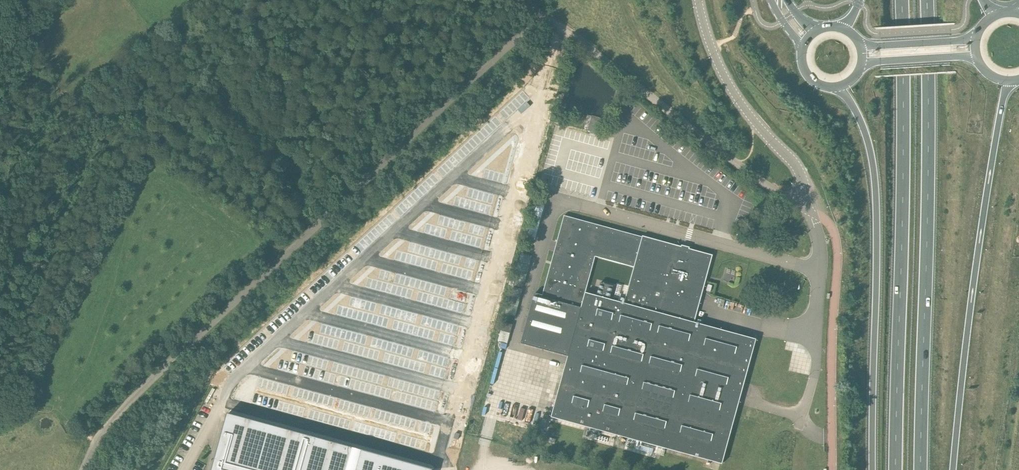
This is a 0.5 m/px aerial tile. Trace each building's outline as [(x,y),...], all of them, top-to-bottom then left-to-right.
[(602,118),(592,116),(588,131),(598,133),(601,124),(602,118)] [(572,357),(569,365),(566,364),(560,387),(551,417),(723,464),(739,402),(736,401),(738,394),(741,395),(756,340),(740,335),(739,339),(732,337),(733,333),(709,327),(708,330),(701,328),(702,325),(695,323),(713,255),(689,249),(688,251),(681,249),(682,247),(634,234),(634,235),(564,216),(543,295),(534,293),(521,344),(572,357)] [(511,333),(513,325),(505,323),(503,331),(511,333)] [(427,469),(431,469),(228,414),(213,469),(426,469),(427,469)] [(453,422),(451,435),(464,437),(466,424),(453,422)] [(484,425),(482,437),(492,438),(494,427),(484,425)]
